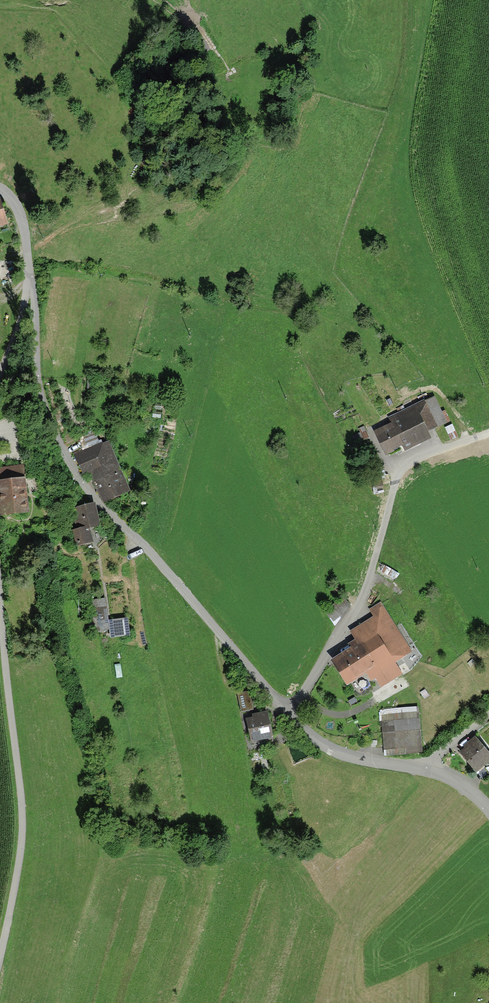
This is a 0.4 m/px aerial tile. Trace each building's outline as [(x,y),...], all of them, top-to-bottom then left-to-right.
[(428,434),(446,426),(434,400),(390,421),(393,427),(375,435),(386,457),(404,449),(429,437),(428,434)] [(82,439),(85,450),(98,446),(95,436),(82,439)] [(124,495),(104,448),(78,458),(86,477),(95,473),(107,502),(124,495)] [(22,487),(0,489),(2,516),(24,514),(22,487)] [(96,530),(91,507),(77,510),(82,533),(74,535),(76,548),(90,545),(87,532),(96,530)] [(123,637),(121,620),(104,621),(103,603),(82,605),(84,631),(105,629),(105,639),(123,637)] [(357,649),(332,665),(345,684),(371,668),(381,683),(398,672),(392,662),(410,650),(380,604),(371,610),(376,617),(354,631),(358,639),(353,642),(357,649)] [(263,713),(243,718),(249,743),(270,738),(263,713)] [(412,724),(385,725),(385,744),(393,744),(393,747),(408,747),(408,752),(418,752),(417,722),(412,722),(412,724)] [(456,752),(473,773),(482,766),(486,771),(488,769),(488,757),(473,738),(456,752)]
